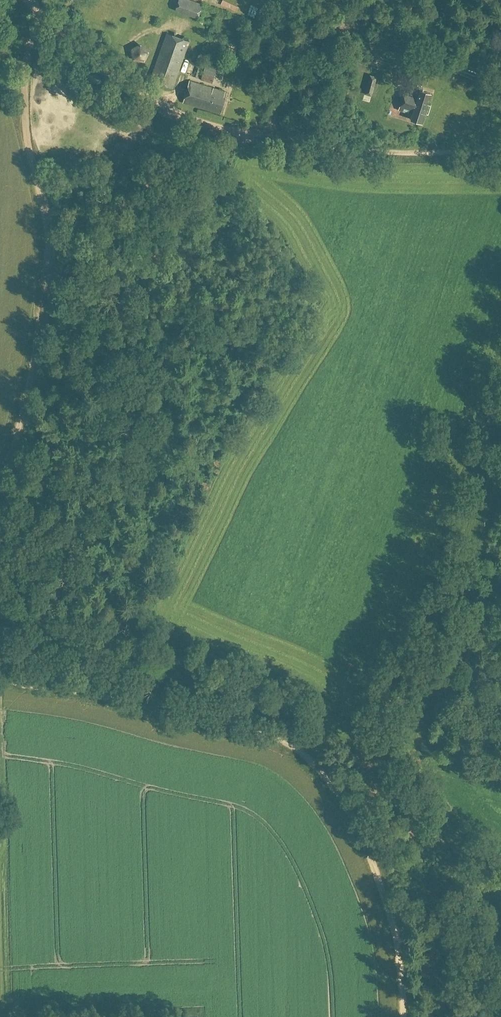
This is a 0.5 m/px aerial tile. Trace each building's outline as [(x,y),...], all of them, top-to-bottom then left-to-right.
[(167,34),(150,80),(173,88),(190,42),(167,34)] [(225,47),(231,45),(228,35),(222,36),(225,47)] [(136,51),(142,63),(152,58),(146,46),(136,51)] [(357,57),(355,67),(367,71),(369,61),(357,57)] [(201,80),(212,84),(214,77),(203,74),(201,80)] [(364,94),(372,96),(377,77),(370,75),(364,94)] [(183,102),(221,114),(228,93),(189,81),(183,102)] [(372,99),(379,101),(383,84),(376,82),(372,99)] [(399,110),(412,114),(413,114),(411,119),(422,123),(431,93),(420,90),(421,87),(412,84),(410,92),(405,91),(399,110)]
